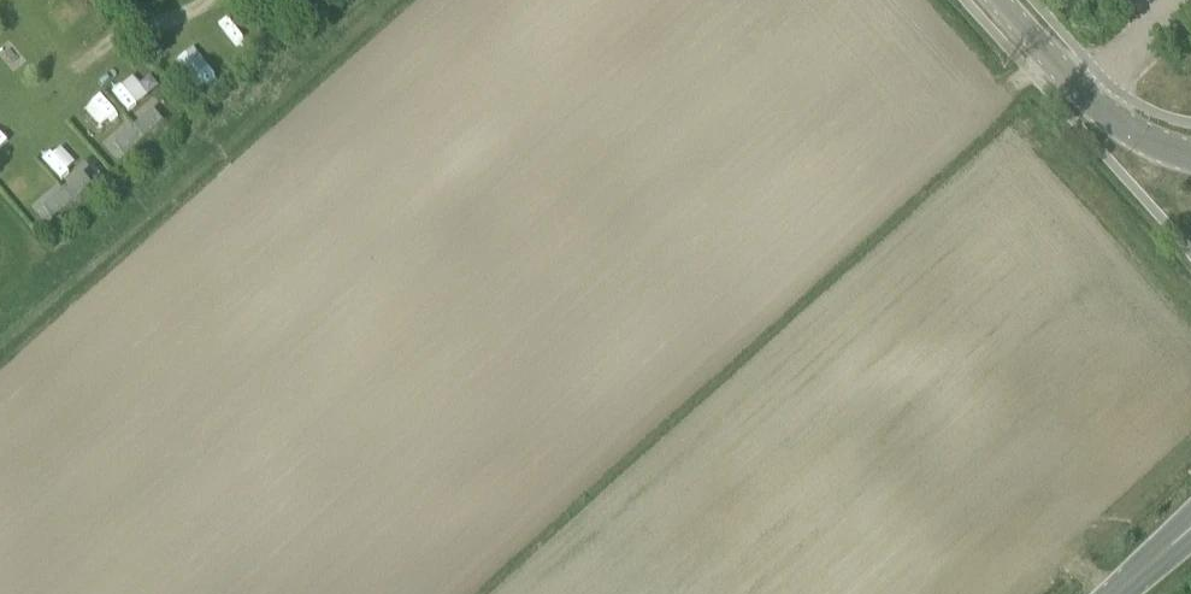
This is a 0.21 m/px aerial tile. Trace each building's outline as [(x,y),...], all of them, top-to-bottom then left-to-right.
[(124,99),(152,82),(141,64),(113,81),(124,99)] [(85,105),(94,125),(115,116),(106,96),(85,105)] [(151,112),(133,128),(142,138),(160,122),(151,112)] [(133,128),(115,144),(124,154),(142,138),(133,128)] [(80,175),(62,191),(71,201),(89,185),(80,175)] [(71,201),(62,191),(43,207),(52,217),(71,201)]
